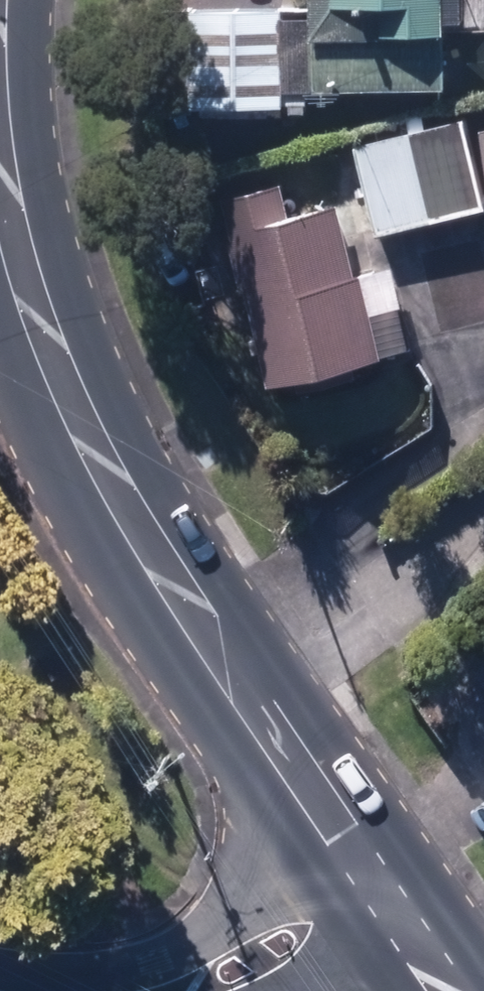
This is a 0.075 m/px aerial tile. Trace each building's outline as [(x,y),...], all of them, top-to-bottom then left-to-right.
[(313,95),(445,92),(444,36),(483,35),(483,0),(310,0),(313,95)] [(206,122),(268,123),(268,111),(281,111),(282,14),(189,14),(188,111),(206,111),(206,122)] [(289,114),(305,116),(307,91),(290,91),(289,114)] [(373,240),(483,211),(483,204),(463,122),(351,151),(373,240)] [(295,382),(297,394),(351,382),(349,371),(379,364),(379,361),(407,355),(390,271),(354,280),(338,208),(288,219),(282,190),(219,203),(238,288),(244,287),(266,389),(295,382)]
